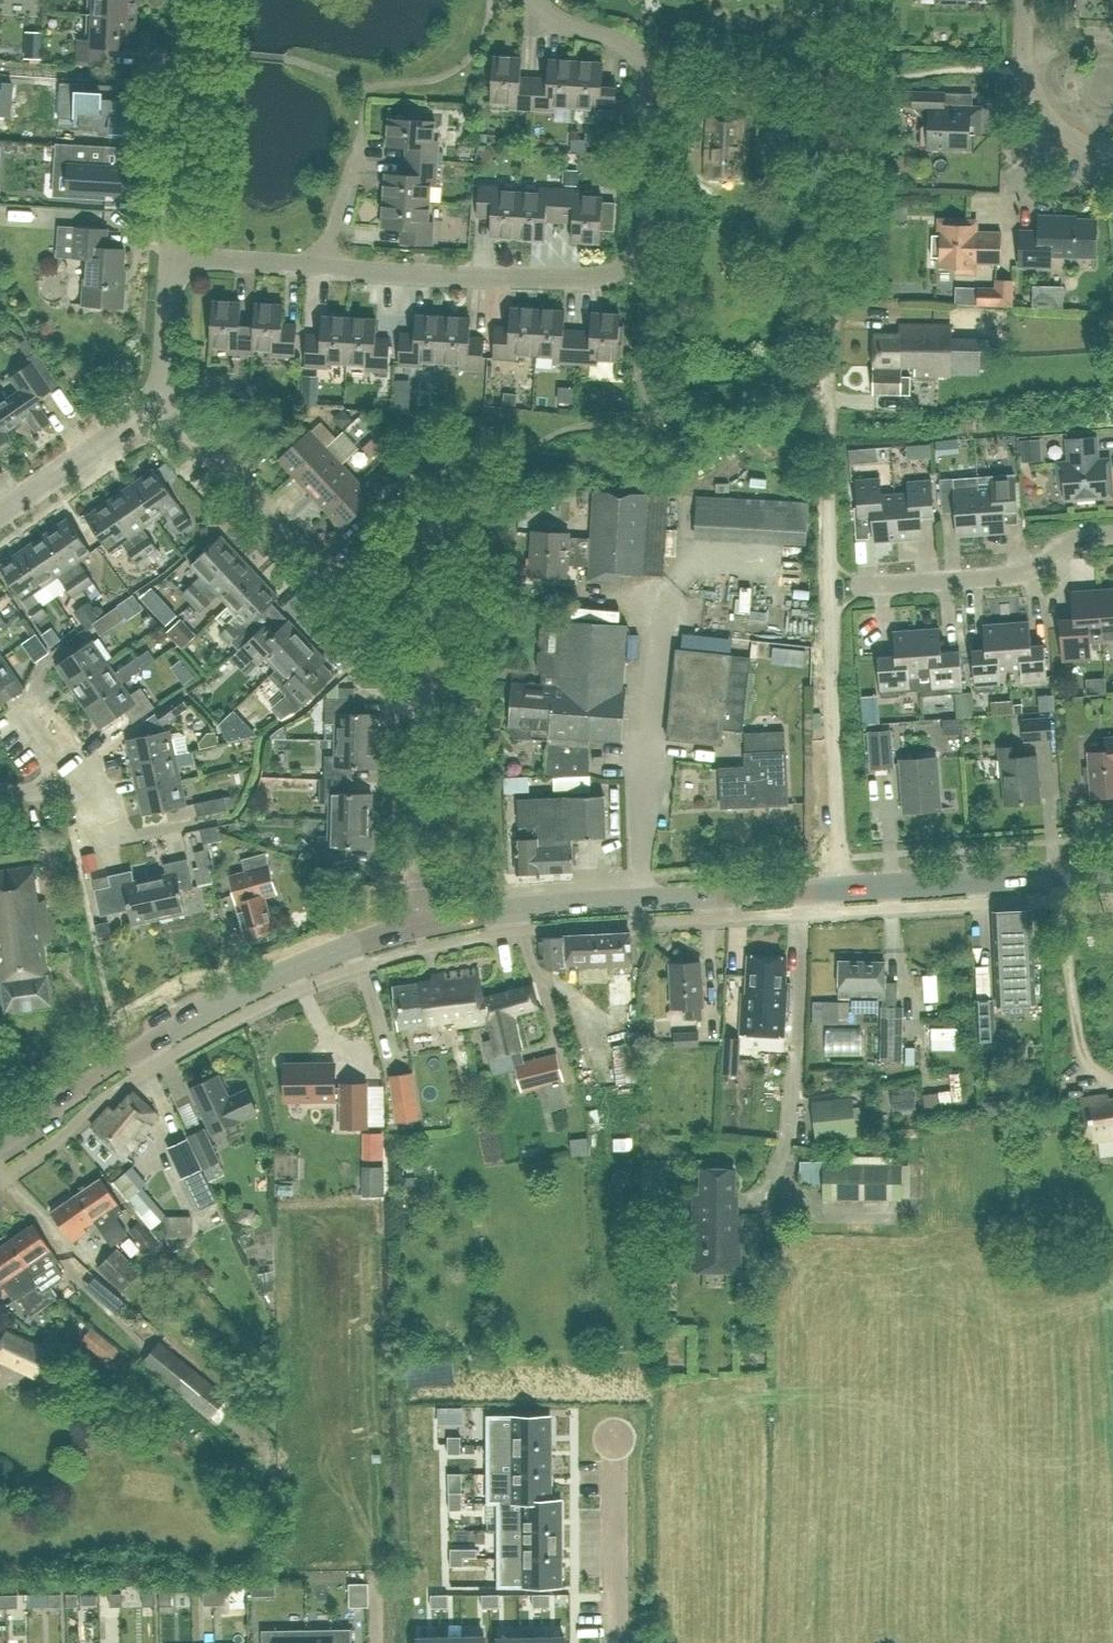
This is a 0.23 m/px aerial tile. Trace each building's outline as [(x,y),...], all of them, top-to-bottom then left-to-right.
[(92,14),(136,16),(137,0),(93,0),(92,14)] [(136,16),(92,14),(91,39),(78,39),(77,59),(104,61),(105,47),(138,49),(139,33),(135,33),(136,16)] [(26,32),(25,58),(41,59),(42,32),(26,32)] [(532,110),(534,78),(521,77),(522,58),(494,57),(493,68),(489,68),(489,82),(492,82),(491,103),(518,104),(518,109),(532,110)] [(573,107),(576,62),(549,60),(548,79),(534,78),(532,110),(547,111),(547,106),(573,107)] [(576,62),(573,107),(599,109),(599,114),(615,115),(616,83),(602,82),(603,63),(576,62)] [(134,133),(135,100),(116,99),(116,85),(60,82),(58,118),(76,119),(75,126),(100,127),(103,127),(104,123),(112,124),(112,132),(134,133)] [(0,83),(0,131),(9,132),(12,83),(0,83)] [(913,108),(926,122),(921,127),(920,148),(969,149),(970,125),(980,125),(981,107),(944,106),(945,93),(912,92),(912,107),(913,108)] [(743,146),(745,114),(708,113),(705,177),(740,178),(741,157),(739,157),(739,146),(743,146)] [(406,161),(438,163),(439,148),(433,148),(435,121),(423,120),(424,117),(409,116),(409,119),(389,118),(387,146),(407,147),(406,161)] [(123,167),(106,166),(108,146),(59,143),(57,166),(70,167),(68,195),(105,197),(105,193),(107,193),(126,194),(128,168),(123,167)] [(565,152),(564,171),(578,172),(579,152),(565,152)] [(438,163),(406,161),(405,174),(386,173),(384,200),(430,203),(431,177),(437,178),(438,163)] [(518,238),(520,192),(494,191),(495,186),(479,185),(477,217),(492,217),(491,237),(518,238)] [(559,222),(561,190),(547,189),(546,194),(520,192),(518,238),(545,240),(546,221),(559,222)] [(561,190),(559,222),(573,222),(572,242),(600,243),(601,230),(614,230),(615,204),(602,203),(603,197),(576,196),(576,190),(561,190)] [(430,203),(384,200),(382,227),(401,229),(401,243),(433,245),(434,230),(428,229),(430,203)] [(1095,257),(1096,220),(1067,219),(1067,217),(1040,216),(1039,232),(1021,231),(1020,266),(1049,267),(1050,256),(1095,257)] [(956,268),(956,273),(975,274),(975,263),(1001,264),(1001,232),(969,231),(969,221),(939,220),(939,237),(932,237),(932,255),(938,256),(938,268),(956,268)] [(452,225),(453,248),(477,246),(475,224),(452,225)] [(124,307),(125,285),(122,284),(124,250),(107,249),(108,230),(77,228),(75,257),(87,258),(84,305),(124,307)] [(976,304),(976,305),(1013,306),(1014,279),(995,279),(994,287),(977,287),(976,304)] [(254,355),(254,349),(253,349),(255,325),(254,325),(240,324),(241,303),(213,301),(212,313),(208,312),(208,327),(211,327),(210,347),(237,349),(237,354),(254,355)] [(256,304),(254,325),(255,325),(253,349),(254,349),(280,351),(279,356),(295,357),(297,325),(282,324),(283,305),(256,304)] [(535,355),(538,310),(511,308),(510,327),(495,326),(493,358),(509,359),(509,354),(535,355)] [(538,310),(535,355),(561,357),(561,362),(575,363),(578,331),(564,330),(565,311),(538,310)] [(578,331),(575,363),(590,364),(590,359),(617,361),(619,340),(622,341),(623,326),(619,326),(620,315),(592,313),(591,332),(578,331)] [(415,361),(441,363),(444,317),(416,315),(415,334),(401,333),(399,365),(414,366),(415,361)] [(347,364),(350,318),(322,316),(321,336),(307,335),(305,367),(320,368),(321,362),(347,364)] [(471,319),(444,317),(441,363),(467,364),(466,370),(482,371),(484,339),(469,338),(471,319)] [(350,318),(347,364),(373,365),(373,371),(388,371),(390,340),(375,339),(377,319),(350,318)] [(980,375),(980,368),(997,370),(998,358),(980,357),(981,339),(951,339),(951,327),(901,326),(901,335),(874,334),(874,367),(901,367),(915,367),(916,375),(951,376),(951,374),(980,375)] [(5,431),(26,416),(36,431),(50,421),(39,406),(42,405),(37,399),(50,390),(59,383),(36,350),(21,361),(24,365),(10,376),(19,389),(0,402),(0,425),(5,431)] [(901,376),(901,367),(874,367),(873,393),(872,393),(872,395),(898,395),(898,412),(911,412),(911,407),(942,407),(942,397),(961,397),(961,400),(968,400),(968,404),(980,403),(980,378),(910,380),(910,376),(901,376)] [(395,379),(394,412),(409,412),(411,380),(395,379)] [(559,386),(558,402),(573,403),(573,387),(559,386)] [(504,393),(503,404),(516,406),(517,394),(504,393)] [(73,396),(63,402),(78,425),(88,418),(73,396)] [(10,437),(5,431),(0,425),(0,444),(10,437)] [(295,477),(327,448),(310,430),(279,459),(295,477)] [(1064,500),(1112,496),(1110,466),(1099,467),(1096,436),(1066,438),(1068,462),(1057,463),(1058,483),(1063,482),(1064,500)] [(1019,440),(1021,461),(1042,460),(1041,439),(1019,440)] [(930,444),(919,445),(920,459),(931,458),(930,444)] [(327,448),(295,477),(311,494),(342,465),(327,448)] [(861,449),(849,450),(850,464),(862,463),(861,449)] [(168,461),(154,470),(163,483),(177,474),(168,461)] [(342,465),(311,494),(326,511),(357,482),(342,465)] [(131,483),(155,518),(167,510),(181,530),(191,523),(163,483),(154,470),(153,468),(131,483)] [(405,473),(393,483),(402,493),(413,483),(405,473)] [(977,477),(978,489),(981,533),(1005,531),(1004,508),(1016,507),(1014,474),(977,477)] [(981,533),(978,489),(964,490),(963,478),(940,479),(942,513),(955,512),(957,535),(981,533)] [(898,539),(895,495),(881,496),(880,479),(856,480),(859,519),(872,518),(874,541),(898,539)] [(895,495),(898,539),(922,537),(920,515),(933,514),(931,480),(908,482),(908,494),(895,495)] [(357,482),(326,511),(342,528),(374,500),(357,482)] [(155,518),(131,483),(108,499),(146,554),(156,547),(142,527),(155,518)] [(668,493),(648,492),(595,489),(592,537),(568,536),(569,532),(534,530),(531,574),(566,576),(567,563),(590,565),(590,578),(620,579),(621,572),(664,574),(668,493)] [(807,531),(809,503),(697,497),(695,525),(807,531)] [(146,554),(108,499),(84,516),(108,551),(122,541),(136,561),(146,554)] [(43,534),(81,588),(83,587),(92,581),(78,561),(90,552),(66,518),(43,534)] [(81,588),(43,534),(21,550),(45,584),(57,575),(71,596),(81,588)] [(191,601),(239,556),(220,535),(189,564),(200,576),(182,592),(191,601)] [(156,547),(146,554),(151,562),(162,555),(156,547)] [(21,550),(0,565),(0,570),(36,621),(47,613),(32,593),(45,584),(21,550)] [(146,554),(136,561),(142,570),(152,563),(151,562),(146,554)] [(227,604),(258,576),(239,556),(191,601),(200,611),(217,594),(227,604)] [(238,649),(261,627),(253,619),(278,596),(258,576),(227,604),(238,616),(220,633),(229,642),(230,641),(238,649)] [(92,581),(83,587),(91,599),(100,593),(92,581)] [(152,587),(140,597),(155,612),(166,602),(152,587)] [(1102,640),(1112,639),(1112,590),(1099,591),(1102,640)] [(1102,640),(1099,591),(1072,593),(1074,619),(1060,620),(1063,660),(1088,659),(1086,641),(1102,640)] [(74,611),(85,628),(101,617),(89,600),(74,611)] [(126,600),(92,623),(100,635),(134,612),(126,600)] [(752,640),(797,637),(796,609),(750,612),(752,640)] [(181,618),(166,632),(182,649),(197,635),(181,618)] [(538,644),(543,649),(538,653),(537,668),(542,674),(541,684),(537,684),(535,682),(530,682),(528,683),(513,682),(509,733),(510,733),(514,738),(549,740),(546,777),(590,775),(589,739),(622,741),(626,691),(622,691),(627,625),(545,618),(544,624),(540,629),(538,644)] [(276,668),(307,640),(288,621),(271,637),(261,627),(238,649),(239,650),(241,647),(257,664),(265,656),(276,668)] [(1006,623),(1009,670),(1021,669),(1026,682),(1046,681),(1044,651),(1031,652),(1029,622),(1006,623)] [(1009,670),(1006,623),(983,625),(985,655),(972,656),(975,692),(996,691),(998,670),(1009,670)] [(52,627),(42,634),(51,647),(61,639),(52,627)] [(941,658),(939,628),(916,630),(920,676),(919,676),(920,696),(962,693),(959,649),(958,649),(958,657),(941,658)] [(920,676),(916,630),(893,632),(895,662),(878,663),(881,698),(899,696),(898,692),(905,691),(908,677),(920,676)] [(48,653),(35,633),(23,641),(37,661),(48,653)] [(70,687),(107,661),(92,640),(55,665),(70,687)] [(276,668),(268,676),(286,695),(283,698),(296,712),(327,682),(315,669),(325,660),(307,640),(276,668)] [(743,729),(750,655),(676,648),(667,737),(721,742),(723,727),(743,729)] [(148,649),(137,657),(144,667),(155,659),(148,649)] [(0,657),(0,689),(16,678),(2,656),(0,657)] [(84,707),(121,683),(144,667),(137,657),(114,673),(107,661),(70,687),(84,707)] [(16,678),(0,689),(0,705),(24,688),(16,678)] [(140,687),(129,694),(121,683),(84,707),(99,728),(125,710),(132,722),(154,707),(140,687)] [(339,687),(339,699),(355,699),(355,687),(339,687)] [(180,693),(155,712),(164,724),(189,706),(180,693)] [(336,739),(378,740),(379,713),(355,712),(355,699),(339,699),(326,698),(325,722),(337,723),(336,739)] [(229,734),(242,723),(232,712),(219,723),(229,734)] [(1025,741),(1051,739),(1049,718),(1023,720),(1025,741)] [(132,764),(176,754),(171,730),(127,739),(132,764)] [(893,766),(890,731),(868,733),(871,768),(893,766)] [(209,736),(205,741),(210,747),(216,745),(216,736),(209,736)] [(1103,737),(1105,751),(1088,753),(1089,767),(1084,767),(1085,782),(1090,781),(1091,798),(1112,796),(1112,737),(1103,737)] [(324,779),(353,779),(353,765),(378,766),(378,740),(336,739),(336,755),(325,755),(324,779)] [(1004,804),(1040,802),(1037,756),(1017,757),(1016,746),(998,748),(1000,767),(1001,767),(1004,804)] [(176,754),(132,764),(138,789),(181,780),(178,766),(195,763),(193,751),(176,754)] [(721,807),(788,804),(785,751),(766,752),(766,765),(719,767),(721,807)] [(594,764),(604,763),(604,754),(594,755),(594,764)] [(904,812),(940,809),(936,758),(900,760),(904,812)] [(330,819),(372,820),(373,793),(348,792),(349,780),(353,780),(353,779),(324,779),(319,778),(318,802),(330,802),(330,819)] [(181,780),(138,789),(143,814),(187,805),(181,780)] [(573,840),(608,838),(605,794),(517,799),(520,840),(515,840),(517,874),(575,871),(573,840)] [(198,817),(228,810),(225,797),(195,804),(198,817)] [(372,820),(330,819),(330,835),(318,835),(317,859),(347,859),(347,846),(371,847),(372,820)] [(7,848),(22,846),(21,833),(5,835),(7,848)] [(82,855),(85,871),(99,868),(95,852),(82,855)] [(263,937),(273,935),(263,897),(276,894),(265,852),(242,858),(248,882),(233,885),(246,939),(263,934),(263,937)] [(150,878),(159,919),(185,913),(180,890),(194,887),(188,859),(164,864),(166,874),(150,878)] [(193,868),(197,886),(213,882),(209,864),(193,868)] [(50,943),(44,901),(39,902),(34,867),(0,872),(0,974),(5,1012),(51,1005),(43,944),(50,943)] [(100,916),(130,910),(133,924),(159,919),(150,878),(135,881),(132,871),(109,876),(111,886),(95,889),(100,916)] [(998,1005),(1036,1003),(1032,909),(993,910),(998,1005)] [(632,964),(630,932),(540,937),(541,965),(566,971),(566,964),(574,963),(575,967),(632,964)] [(786,1010),(790,1011),(791,982),(785,981),(786,956),(748,954),(746,991),(742,991),(740,1033),(784,1035),(786,1010)] [(897,981),(885,982),(886,960),(840,959),(839,995),(881,996),(879,1061),(903,1061),(903,1005),(897,1006),(897,981)] [(701,1004),(703,1004),(701,962),(670,963),(672,1005),(686,1005),(687,1016),(701,1016),(701,1004)] [(512,1012),(537,1006),(532,984),(482,996),(477,967),(431,975),(432,980),(392,986),(398,1028),(438,1022),(438,1028),(488,1021),(496,1055),(521,1049),(512,1012)] [(996,1039),(994,998),(974,999),(976,1040),(996,1039)] [(849,1001),(812,1001),(812,1022),(839,1022),(839,1020),(849,1020),(849,1001)] [(699,1030),(674,1032),(675,1047),(700,1046),(699,1030)] [(739,1074),(741,1038),(723,1037),(722,1074),(739,1074)] [(638,1080),(637,1048),(620,1049),(621,1081),(638,1080)] [(520,1089),(563,1078),(556,1053),(514,1064),(520,1089)] [(342,1128),(366,1127),(366,1083),(342,1084),(342,1087),(335,1087),(335,1064),(285,1065),(285,1100),(335,1099),(342,1106),(342,1128)] [(411,1069),(388,1073),(396,1120),(419,1116),(411,1069)] [(190,1088),(209,1128),(240,1113),(242,1119),(258,1112),(247,1089),(230,1097),(219,1075),(190,1088)] [(138,1141),(158,1115),(133,1091),(115,1113),(109,1107),(92,1126),(125,1157),(138,1141)] [(913,1091),(891,1095),(894,1112),(916,1108),(913,1091)] [(922,1094),(925,1118),(942,1115),(939,1092),(922,1094)] [(1111,1102),(1110,1093),(1080,1097),(1086,1140),(1112,1137),(1112,1101),(1111,1102)] [(853,1096),(811,1101),(816,1141),(857,1136),(853,1096)] [(188,1136),(202,1168),(204,1168),(206,1173),(205,1173),(209,1181),(217,1178),(213,1170),(217,1169),(214,1163),(220,1161),(205,1128),(188,1136)] [(362,1132),(362,1159),(383,1159),(384,1132),(362,1132)] [(182,1176),(187,1174),(200,1198),(212,1191),(200,1168),(188,1140),(169,1148),(182,1176)] [(901,1198),(901,1163),(823,1162),(822,1197),(901,1198)] [(112,1182),(161,1240),(168,1235),(168,1225),(162,1218),(165,1215),(142,1187),(147,1183),(132,1165),(112,1182)] [(739,1269),(740,1213),(733,1213),(734,1167),(701,1167),(701,1193),(694,1193),(693,1269),(739,1269)] [(102,1179),(77,1195),(94,1220),(94,1221),(112,1246),(129,1234),(117,1217),(124,1211),(119,1204),(102,1179)] [(84,1227),(94,1221),(94,1220),(77,1195),(53,1212),(73,1242),(88,1232),(84,1227)] [(140,1221),(129,1230),(149,1253),(160,1244),(140,1221)] [(51,1250),(34,1224),(8,1242),(9,1242),(27,1266),(35,1277),(59,1260),(51,1250)] [(34,1278),(35,1277),(27,1266),(9,1242),(8,1242),(0,1247),(0,1281),(2,1283),(3,1283),(15,1300),(37,1285),(43,1294),(51,1288),(50,1287),(44,1291),(36,1279),(35,1280),(34,1278)] [(141,1272),(117,1248),(96,1268),(120,1292),(141,1272)] [(259,1277),(261,1292),(274,1290),(272,1275),(259,1277)] [(91,1327),(81,1340),(109,1362),(120,1349),(91,1327)] [(50,1351),(6,1331),(0,1344),(0,1359),(38,1377),(50,1351)] [(209,1418),(227,1397),(160,1341),(142,1362),(209,1418)] [(488,1416),(488,1445),(493,1445),(549,1445),(548,1416),(493,1416),(488,1416)] [(448,1436),(448,1445),(461,1445),(461,1436),(448,1436)] [(448,1445),(448,1454),(461,1454),(461,1445),(448,1445)] [(493,1445),(493,1473),(549,1473),(549,1445),(493,1445)] [(488,1473),(488,1501),(493,1501),(559,1501),(559,1500),(549,1500),(549,1473),(493,1473),(488,1473)] [(449,1492),(449,1501),(462,1501),(462,1492),(449,1492)] [(449,1501),(449,1510),(462,1510),(462,1501),(449,1501)] [(493,1501),(493,1502),(504,1502),(504,1529),(559,1529),(559,1501),(493,1501)] [(504,1529),(504,1557),(559,1557),(559,1529),(504,1529)] [(450,1548),(450,1557),(464,1557),(477,1557),(477,1548),(450,1548)] [(450,1557),(450,1566),(464,1566),(464,1557),(450,1557)] [(499,1557),(499,1586),(504,1586),(559,1586),(559,1557),(504,1557),(499,1557)] [(368,1583),(349,1583),(349,1607),(369,1607),(368,1583)] [(262,1585),(252,1585),(252,1596),(263,1596),(262,1585)] [(215,1605),(214,1591),(203,1592),(204,1605),(215,1605)] [(226,1604),(225,1591),(214,1591),(215,1605),(226,1604)] [(143,1606),(154,1606),(154,1592),(143,1592),(143,1606)] [(171,1605),(171,1592),(160,1592),(160,1605),(171,1605)] [(66,1594),(67,1607),(78,1606),(78,1593),(66,1594)] [(121,1593),(110,1593),(110,1606),(122,1606),(121,1593)] [(550,1593),(541,1594),(542,1607),(550,1607),(550,1593)] [(18,1607),(17,1594),(6,1594),(7,1608),(18,1607)] [(61,1594),(49,1594),(50,1607),(61,1607),(61,1594)] [(440,1594),(431,1594),(431,1608),(440,1607),(440,1594)] [(448,1594),(440,1594),(440,1607),(449,1607),(448,1594)] [(490,1594),(482,1594),(482,1608),(491,1607),(490,1594)] [(499,1594),(490,1594),(491,1607),(500,1607),(499,1594)] [(541,1594),(533,1594),(533,1607),(542,1607),(541,1594)] [(352,1628),(306,1629),(306,1642),(352,1642),(352,1628)] [(306,1629),(262,1630),(262,1642),(306,1642),(306,1629)]
